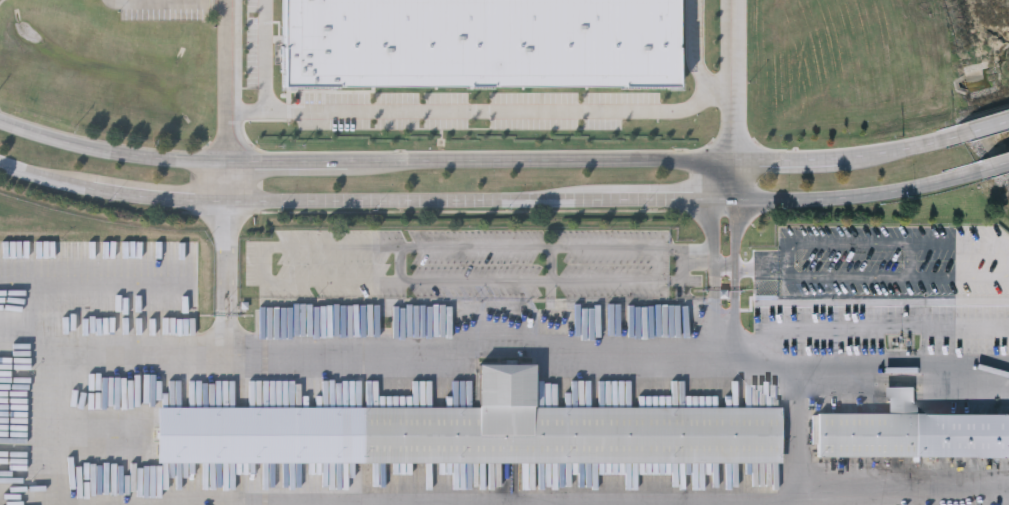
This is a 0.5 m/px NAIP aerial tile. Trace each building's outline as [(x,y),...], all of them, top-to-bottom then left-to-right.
[(282,93),(282,0),(679,0),(679,92),(282,93)] [(781,465),(356,463),(356,408),(478,409),(478,365),(534,366),(534,409),(781,410),(781,465)] [(917,417),(1008,416),(1008,460),(917,460),(889,460),(818,460),(818,417),(889,417),(889,390),(917,390),(917,417)]
